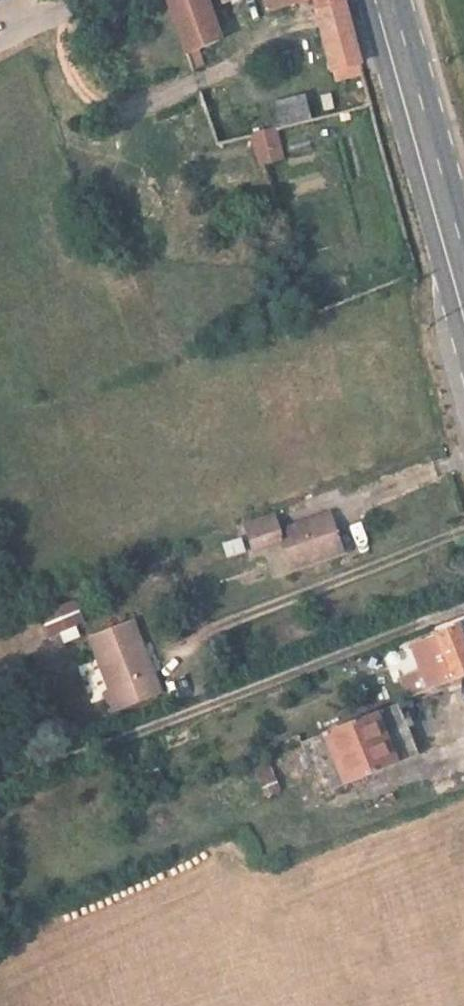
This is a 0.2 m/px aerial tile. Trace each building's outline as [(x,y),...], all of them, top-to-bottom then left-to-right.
[(209,0),(168,0),(186,52),(223,39),(209,0)] [(337,66),(364,59),(347,0),(318,0),(337,66)] [(270,102),(275,127),(311,120),(305,95),(270,102)] [(256,132),(262,161),(278,157),(273,135),(271,128),(256,132)] [(283,542),(278,527),(247,538),(257,566),(287,555),(295,577),(345,558),(334,524),(283,542)] [(241,537),(221,542),(225,557),(245,552),(241,537)] [(41,631),(50,654),(59,651),(76,644),(85,641),(75,618),(41,631)] [(462,622),(447,628),(449,636),(441,639),(459,685),(463,683),(463,628),(462,622)] [(96,650),(122,724),(167,708),(160,688),(142,633),(96,650)] [(80,655),(76,644),(59,651),(64,661),(80,655)] [(160,688),(167,708),(204,694),(197,675),(160,688)] [(403,707),(365,722),(304,747),(324,798),(423,756),(403,707)] [(290,752),(253,769),(264,792),(301,775),(290,752)]
